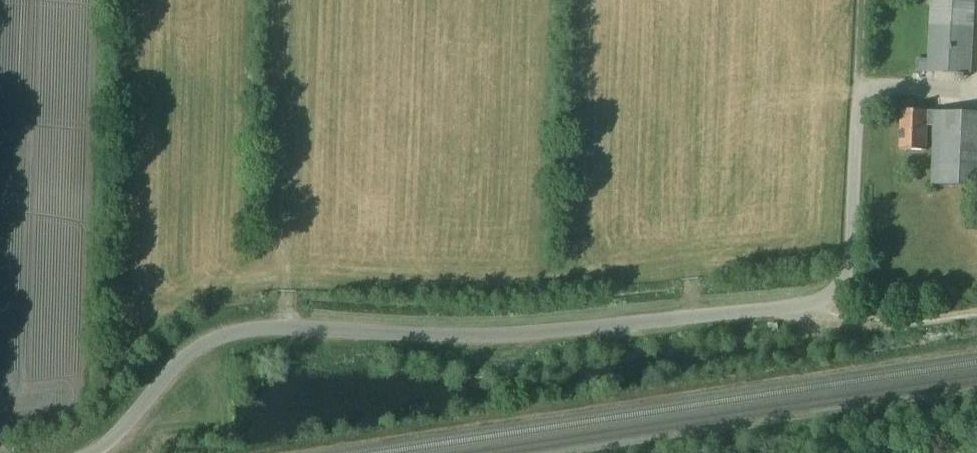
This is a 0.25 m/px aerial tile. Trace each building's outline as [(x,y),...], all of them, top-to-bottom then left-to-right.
[(971,73),(975,0),(970,0),(932,0),(929,59),(917,58),(916,70),(971,73)] [(928,125),(934,125),(932,184),(976,186),(976,113),(901,109),(900,149),(927,150),(928,125)]
